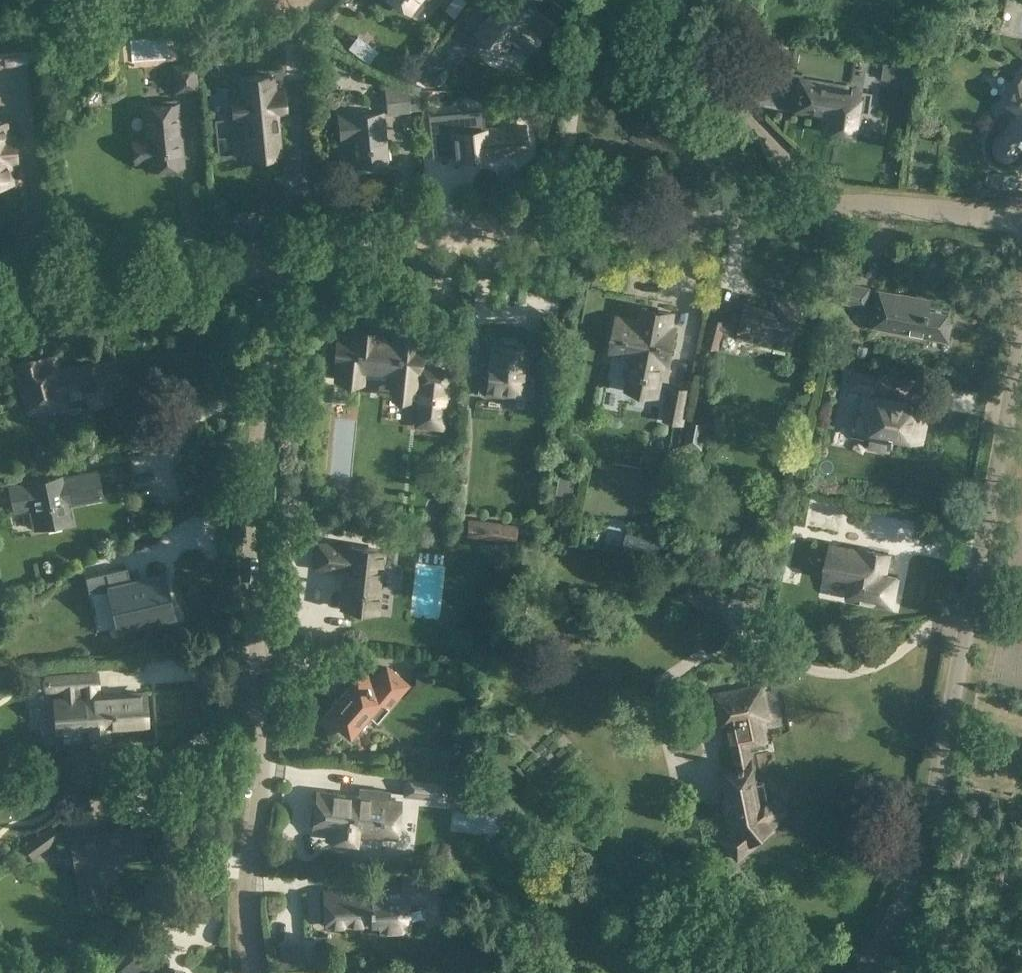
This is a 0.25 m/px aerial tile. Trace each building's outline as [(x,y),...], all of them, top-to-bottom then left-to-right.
[(410,12),(419,0),(394,0),(410,12)] [(471,48),(486,27),(507,42),(516,29),(537,43),(541,36),(546,40),(556,25),(551,22),(556,16),(540,4),(541,3),(537,0),(480,0),(454,36),(471,48)] [(158,3),(133,5),(135,27),(160,25),(158,3)] [(331,29),(323,23),(314,35),(322,41),(331,29)] [(31,62),(27,29),(0,32),(0,65),(31,62)] [(378,49),(357,34),(348,47),(369,62),(378,49)] [(196,47),(186,47),(187,57),(196,56),(196,47)] [(803,74),(805,57),(794,53),(791,71),(803,74)] [(427,82),(437,82),(449,65),(434,55),(419,77),(427,82)] [(196,61),(172,64),(175,92),(199,89),(196,61)] [(367,71),(363,78),(373,84),(378,76),(367,71)] [(908,88),(910,72),(902,71),(900,87),(908,88)] [(241,93),(233,93),(235,120),(244,119),(248,156),(279,153),(276,112),(284,111),(283,87),(275,88),(274,74),(239,78),(241,93)] [(1020,78),(1019,78),(1004,100),(1018,110),(1012,119),(1010,118),(994,142),(993,146),(993,148),(994,152),(995,155),(997,157),(1000,159),(1003,160),(1006,161),(1010,160),(1014,159),(1016,157),(1019,155),(1021,149),(1021,75),(1020,78)] [(874,88),(819,84),(817,110),(844,113),(844,124),(876,127),(878,102),(873,101),(874,88)] [(387,113),(411,110),(407,85),(384,87),(387,113)] [(467,105),(437,96),(431,121),(450,127),(454,160),(488,156),(488,149),(526,146),(524,125),(494,128),(492,117),(469,119),(467,105)] [(649,97),(635,130),(658,139),(654,147),(672,155),(689,121),(663,109),(665,105),(649,97)] [(183,166),(177,98),(161,99),(162,102),(144,104),(147,136),(131,137),(133,162),(147,160),(148,169),(161,168),(161,171),(172,170),(172,167),(183,166)] [(382,110),(338,114),(340,138),(350,137),(353,165),(387,161),(382,110)] [(6,181),(4,160),(14,160),(12,137),(2,138),(1,123),(0,123),(0,182),(6,181)] [(840,301),(867,307),(871,286),(844,281),(840,301)] [(930,300),(877,290),(872,322),(888,325),(887,330),(927,338),(928,333),(944,336),(949,309),(929,305),(930,300)] [(740,336),(787,349),(799,306),(774,299),(771,312),(746,305),(741,327),(709,318),(703,343),(718,347),(736,352),(740,336)] [(670,361),(676,327),(672,325),(675,310),(641,304),(638,318),(615,314),(609,350),(632,355),(625,389),(658,396),(666,360),(670,361)] [(374,378),(399,379),(395,325),(371,324),(372,336),(354,336),(354,330),(334,329),(334,337),(322,337),(322,377),(347,378),(347,375),(375,373),(374,378)] [(499,345),(489,344),(484,393),(529,398),(530,383),(523,383),(526,348),(516,347),(511,341),(502,340),(499,345)] [(229,352),(228,358),(231,362),(235,363),(239,360),(240,354),(238,350),(233,349),(229,352)] [(59,366),(56,352),(13,362),(24,411),(30,414),(55,409),(58,411),(65,409),(70,402),(69,399),(75,398),(77,398),(71,364),(59,366)] [(71,364),(77,398),(85,397),(85,400),(86,400),(88,408),(107,405),(107,399),(108,400),(110,400),(112,399),(113,399),(117,397),(121,391),(118,371),(119,370),(120,369),(120,368),(120,366),(120,365),(119,364),(118,363),(117,362),(116,356),(71,363),(71,364)] [(922,400),(878,391),(881,374),(852,368),(848,387),(863,390),(857,418),(869,420),(866,433),(867,434),(867,435),(870,435),(868,447),(890,451),(893,437),(924,443),(929,416),(919,414),(922,400)] [(671,385),(665,418),(684,422),(691,388),(671,385)] [(424,390),(399,389),(401,420),(425,420),(424,390)] [(467,407),(469,393),(460,392),(459,406),(467,407)] [(702,447),(707,421),(687,417),(683,443),(702,447)] [(61,522),(69,520),(67,503),(102,496),(97,469),(9,486),(14,510),(29,507),(34,527),(46,525),(47,530),(62,526),(61,522)] [(575,476),(560,473),(556,497),(572,500),(575,476)] [(563,514),(561,529),(570,530),(571,515),(563,514)] [(520,523),(468,517),(466,535),(517,542),(520,523)] [(568,544),(570,530),(561,529),(559,543),(568,544)] [(661,538),(626,532),(622,552),(657,558),(661,538)] [(150,540),(146,533),(125,544),(129,552),(150,540)] [(348,548),(317,544),(315,565),(346,569),(342,606),(376,610),(383,551),(349,547),(348,548)] [(834,546),(829,574),(848,577),(845,594),(890,602),(894,578),(881,575),(885,555),(834,546)] [(162,557),(165,572),(122,581),(130,621),(184,611),(177,554),(162,557)] [(702,592),(698,590),(691,601),(718,618),(732,597),(709,582),(702,592)] [(378,722),(411,684),(386,662),(373,677),(352,659),(341,672),(350,680),(322,713),(323,713),(317,720),(331,732),(337,726),(350,737),(369,714),(378,722)] [(45,675),(45,690),(65,690),(65,698),(54,699),(56,729),(88,727),(89,740),(107,739),(106,726),(147,723),(145,692),(95,696),(94,689),(99,688),(97,672),(45,675)] [(738,860),(776,829),(773,825),(782,818),(780,816),(787,811),(787,810),(788,808),(778,796),(768,798),(764,780),(758,781),(752,748),(766,746),(765,742),(769,741),(765,721),(772,719),(764,681),(710,691),(717,730),(722,729),(724,730),(727,746),(731,745),(735,767),(720,770),(725,799),(722,799),(727,826),(729,829),(719,838),(738,860)] [(510,737),(517,737),(521,732),(521,725),(516,721),(510,721),(505,725),(505,732),(510,737)] [(448,779),(405,774),(403,795),(446,800),(448,779)] [(451,804),(463,806),(463,809),(463,810),(470,810),(470,807),(485,809),(488,793),(488,787),(453,783),(451,804)] [(315,788),(311,828),(325,830),(324,840),(358,844),(359,834),(397,839),(402,798),(390,796),(391,789),(359,785),(358,793),(315,788)] [(52,823),(15,850),(21,857),(28,852),(32,857),(61,836),(52,823)] [(142,824),(69,834),(79,903),(107,899),(103,869),(117,867),(115,860),(147,855),(142,824)] [(400,887),(323,891),(324,925),(379,922),(380,932),(405,931),(403,898),(412,898),(414,899),(421,899),(424,897),(430,897),(429,878),(400,879),(400,887)] [(111,972),(186,972),(183,969),(179,971),(174,965),(172,967),(166,960),(161,964),(148,947),(136,953),(111,972)] [(457,956),(448,955),(448,965),(456,965),(457,956)]
